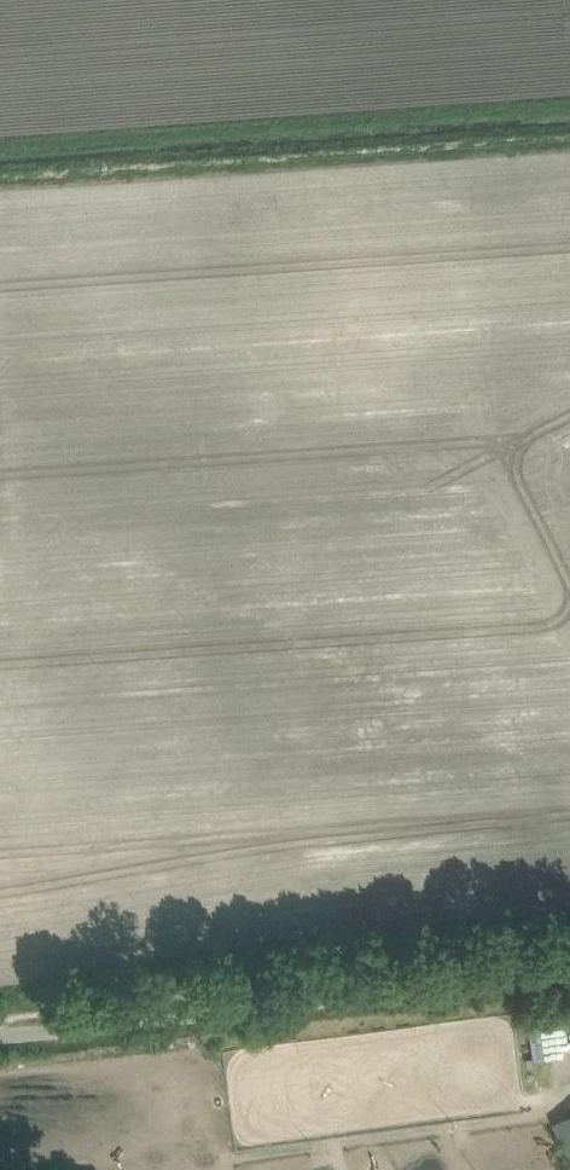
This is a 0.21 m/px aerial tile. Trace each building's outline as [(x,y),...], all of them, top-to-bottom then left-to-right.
[(556,1121),(569,1147),(569,1114),(556,1121)]
